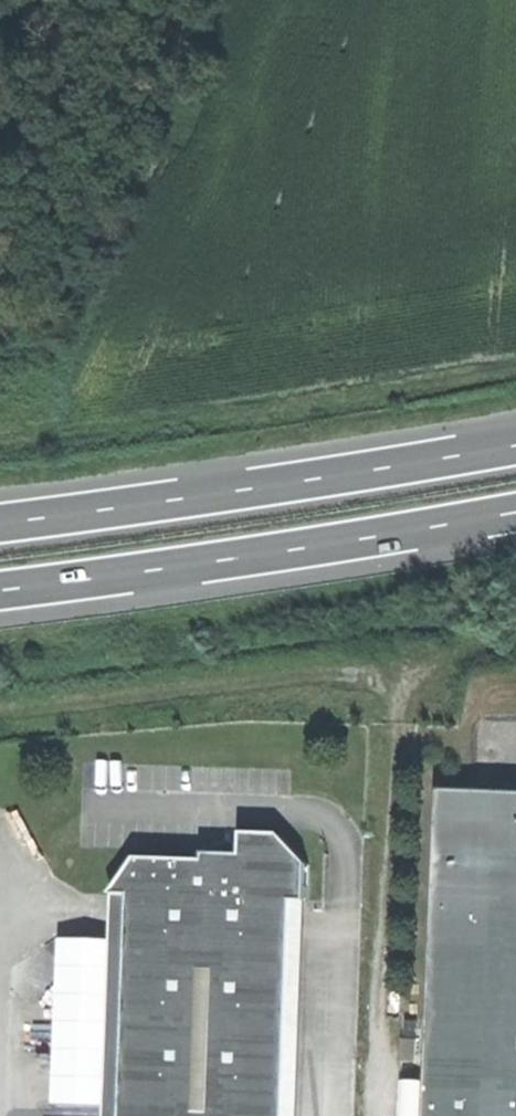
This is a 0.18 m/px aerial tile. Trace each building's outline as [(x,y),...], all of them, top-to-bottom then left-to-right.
[(469,789),(442,788),(431,1062),(429,1115),(515,1115),(515,791),(469,789)] [(119,894),(138,895),(300,902),(313,903),(316,864),(288,838),(252,836),(251,857),(236,857),(212,856),(211,864),(148,861),(119,894)] [(138,895),(131,1115),(291,1115),(300,902),(138,895)]
